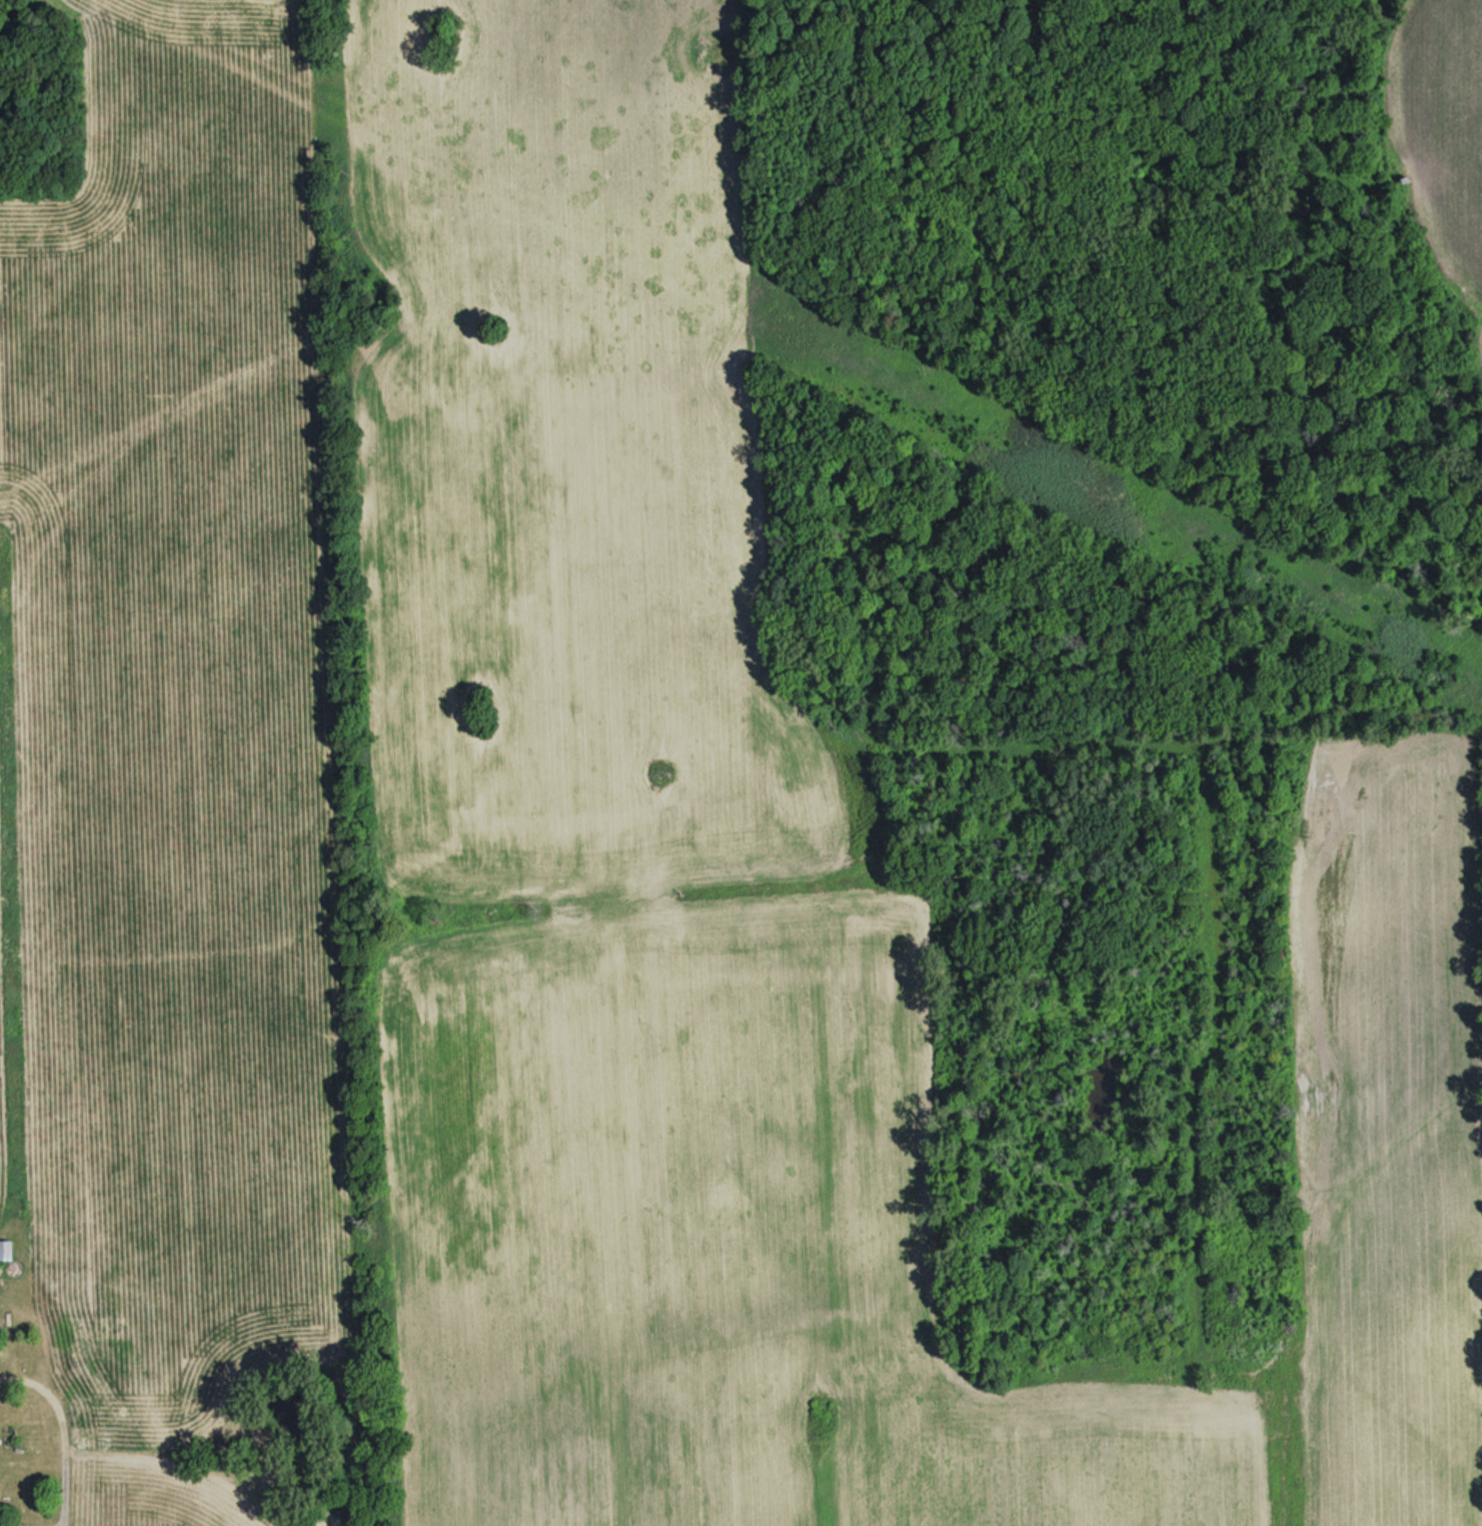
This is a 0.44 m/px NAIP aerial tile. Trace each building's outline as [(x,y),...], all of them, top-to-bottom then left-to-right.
[(0,1239),(0,1259),(13,1259),(13,1239),(0,1239)]
